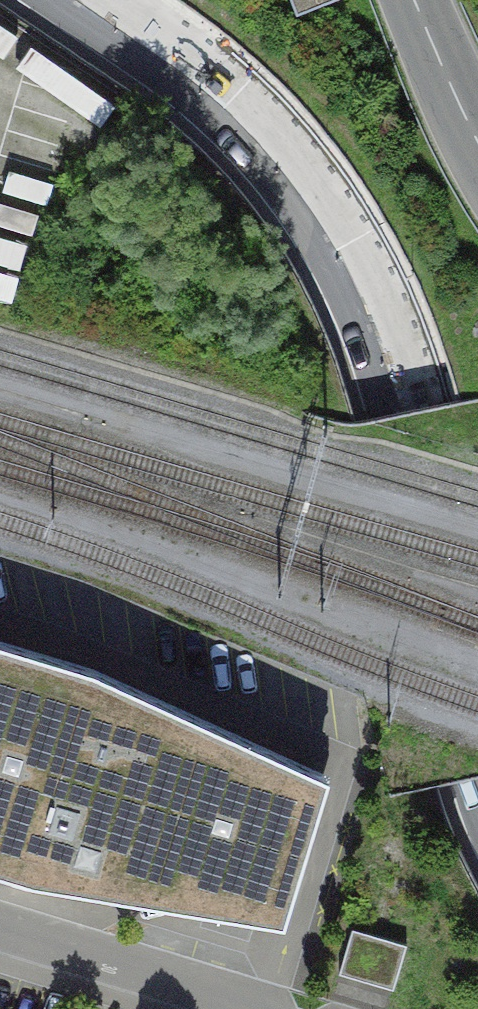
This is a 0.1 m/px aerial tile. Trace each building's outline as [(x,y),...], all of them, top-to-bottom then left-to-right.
[(337,0),(282,0),(291,23),(339,5),(337,0)] [(0,640),(0,876),(43,887),(288,924),(331,779),(80,662),(0,640)] [(407,945),(354,929),(341,973),(394,989),(407,945)]
